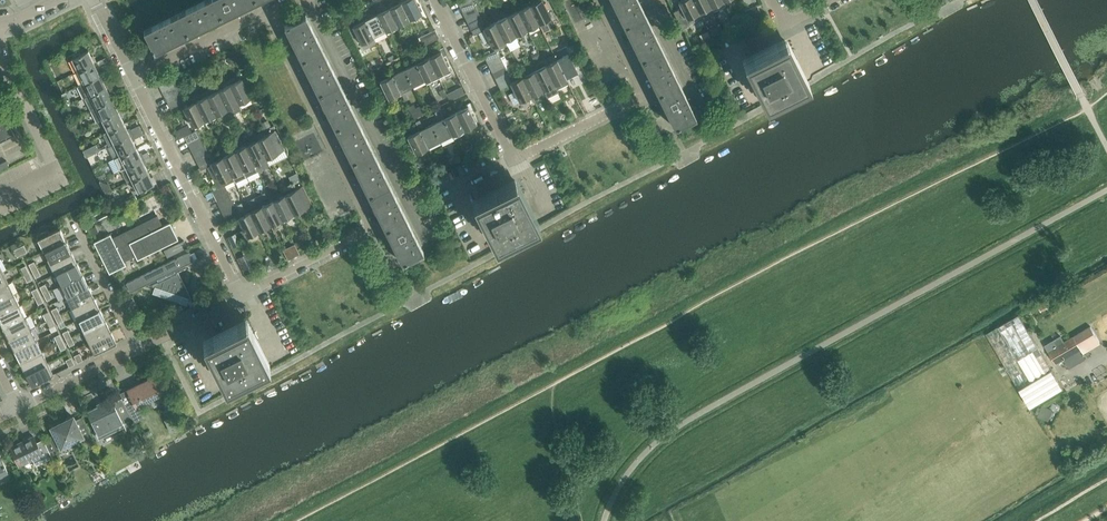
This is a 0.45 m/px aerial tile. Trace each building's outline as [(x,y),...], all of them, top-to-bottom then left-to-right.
[(214,0),(203,0),(178,13),(188,34),(222,17),(214,0)] [(256,0),(214,0),(222,17),(256,0)] [(420,3),(418,4),(416,2),(417,1),(416,0),(406,0),(402,2),(410,19),(422,13),(421,10),(423,9),(420,3)] [(476,6),(473,0),(462,6),(464,11),(476,6)] [(543,0),(539,0),(530,5),(539,24),(552,18),(543,0)] [(565,0),(581,36),(598,29),(600,35),(608,31),(599,11),(592,15),(585,0),(566,0),(565,0)] [(638,0),(611,0),(624,25),(645,15),(638,0)] [(699,12),(693,0),(681,0),(678,2),(681,8),(675,11),(684,29),(701,17),(699,12)] [(708,0),(693,0),(699,12),(701,17),(714,11),(708,0)] [(723,0),(708,0),(714,11),(726,5),(723,0)] [(410,19),(402,2),(395,5),(394,3),(388,6),(397,25),(410,19)] [(539,24),(530,5),(518,11),(527,30),(539,24)] [(760,12),(757,7),(757,5),(744,12),(747,19),(760,12)] [(397,25),(388,6),(381,9),(383,11),(377,14),(386,31),(397,25)] [(467,17),(479,11),(476,6),(464,11),(467,17)] [(470,22),(482,17),(479,11),(467,17),(470,22)] [(527,30),(518,11),(506,16),(516,35),(527,30)] [(154,51),(188,34),(178,13),(144,30),(154,51)] [(322,48),(305,14),(284,25),(301,59),(322,48)] [(386,31),(377,14),(371,17),(370,15),(364,18),(373,37),(386,31)] [(662,48),(645,15),(624,25),(640,59),(662,48)] [(516,35),(506,16),(495,22),(505,41),(507,46),(518,40),(516,35)] [(484,22),(482,17),(470,22),(473,28),(484,22)] [(360,41),(361,43),(373,37),(364,18),(357,21),(358,23),(347,29),(351,38),(355,37),(358,42),(360,41)] [(505,41),(495,22),(484,27),(485,30),(479,33),(484,43),(490,40),(493,47),(505,41)] [(439,38),(435,29),(420,37),(424,45),(439,38)] [(805,80),(785,41),(745,61),(765,100),(805,80)] [(339,82),(322,48),(301,59),(318,93),(339,82)] [(678,82),(662,48),(640,59),(657,93),(678,82)] [(451,72),(443,56),(440,49),(433,52),(434,54),(429,57),(439,78),(451,72)] [(489,61),(500,55),(498,49),(486,55),(489,61)] [(97,61),(95,57),(92,59),(88,50),(79,55),(78,53),(73,56),(74,58),(72,59),(78,71),(97,61)] [(538,51),(530,55),(532,60),(540,56),(538,51)] [(246,67),(238,52),(223,59),(228,63),(235,60),(240,70),(246,67)] [(579,72),(569,53),(557,60),(566,79),(579,72)] [(492,66),(503,60),(500,55),(489,61),(492,66)] [(439,78),(429,57),(422,60),(421,58),(415,61),(424,80),(426,84),(439,78)] [(494,72),(506,66),(503,60),(492,66),(494,72)] [(566,79),(557,60),(545,65),(554,84),(557,89),(569,84),(566,79)] [(100,75),(96,67),(99,65),(97,61),(78,71),(84,83),(100,75)] [(424,80),(415,61),(409,64),(410,66),(404,69),(413,86),(424,80)] [(554,84),(545,65),(534,71),(544,90),(554,84)] [(497,77),(509,71),(506,66),(494,72),(497,77)] [(413,86),(404,69),(399,72),(397,70),(391,73),(401,92),(413,86)] [(511,77),(510,75),(509,71),(497,77),(500,83),(511,77)] [(544,90),(534,71),(523,77),(532,95),(544,90)] [(401,92),(391,73),(385,76),(386,78),(380,81),(384,91),(383,91),(385,97),(387,96),(388,98),(401,92)] [(108,85),(106,81),(104,83),(100,75),(84,83),(89,95),(108,85)] [(161,86),(173,80),(170,75),(158,81),(161,86)] [(532,95),(523,77),(511,82),(515,91),(509,94),(514,104),(520,101),(532,95)] [(251,98),(242,79),(230,85),(239,104),(251,98)] [(164,92),(176,86),(173,80),(161,86),(164,92)] [(356,116),(339,82),(318,93),(334,127),(356,116)] [(695,116),(678,82),(657,93),(674,127),(695,116)] [(112,99),(108,91),(110,89),(108,85),(89,95),(84,97),(90,109),(112,99)] [(239,104),(230,85),(218,90),(228,109),(239,104)] [(166,97),(179,91),(176,86),(164,92),(166,97)] [(462,86),(455,89),(459,96),(465,93),(462,86)] [(447,95),(444,89),(439,91),(442,98),(447,95)] [(228,109),(218,90),(207,96),(216,115),(225,110),(227,115),(230,114),(228,109)] [(169,103),(181,96),(179,91),(166,97),(169,103)] [(172,108),(184,102),(181,96),(169,103),(172,108)] [(216,115),(207,96),(195,102),(205,120),(216,115)] [(90,109),(97,121),(101,119),(120,110),(118,106),(116,107),(112,99),(90,109)] [(205,120),(195,102),(183,108),(193,127),(202,122),(206,129),(209,128),(205,120)] [(476,123),(471,111),(474,109),(471,102),(460,107),(461,109),(456,112),(464,129),(476,123)] [(0,104),(0,142),(15,134),(0,104)] [(421,104),(409,110),(414,119),(425,113),(421,104)] [(124,123),(120,115),(122,114),(120,110),(101,119),(107,131),(124,123)] [(464,129),(456,112),(450,115),(449,113),(447,114),(443,116),(442,116),(451,135),(464,129)] [(372,150),(356,116),(334,127),(351,161),(372,150)] [(451,135),(442,116),(438,118),(436,119),(437,122),(432,124),(440,141),(451,135)] [(268,121),(262,123),(264,129),(270,126),(268,121)] [(109,145),(113,143),(132,134),(131,130),(128,131),(124,123),(107,131),(103,133),(109,145)] [(440,141),(432,124),(426,127),(424,125),(422,126),(419,128),(418,128),(428,147),(440,141)] [(428,147),(418,128),(412,131),(413,133),(407,136),(412,146),(410,147),(412,152),(414,151),(415,153),(428,147)] [(188,141),(200,135),(198,130),(186,136),(188,141)] [(257,139),(266,159),(285,149),(275,130),(257,139)] [(136,147),(132,139),(134,138),(132,134),(113,143),(114,145),(109,147),(114,158),(136,147)] [(191,147),(203,141),(200,135),(188,141),(191,147)] [(483,138),(478,141),(482,149),(487,146),(483,138)] [(266,159),(257,139),(246,145),(255,164),(266,159)] [(194,152),(206,146),(203,141),(191,147),(194,152)] [(86,149),(83,150),(86,157),(89,155),(100,150),(99,150),(96,144),(86,149)] [(255,164),(246,145),(234,151),(247,177),(258,171),(255,164)] [(196,157),(208,152),(206,146),(194,152),(196,157)] [(121,169),(144,158),(142,154),(140,155),(136,147),(114,158),(120,170),(121,169)] [(389,184),(372,150),(351,161),(368,194),(389,184)] [(247,177),(234,151),(222,157),(232,176),(234,179),(235,182),(247,177)] [(199,163),(211,157),(208,152),(196,157),(199,163)] [(456,156),(449,159),(451,164),(459,160),(456,156)] [(232,176),(222,157),(211,162),(212,164),(207,167),(213,179),(217,187),(234,179),(232,176)] [(148,171),(144,163),(146,162),(144,158),(121,169),(123,173),(123,174),(124,177),(125,178),(127,181),(131,179),(148,171)] [(9,166),(6,160),(0,163),(0,170),(9,166)] [(157,183),(154,178),(152,179),(148,171),(131,179),(137,192),(140,191),(141,193),(146,190),(145,188),(157,183)] [(535,220),(525,200),(515,181),(475,201),(495,240),(535,220)] [(406,218),(389,184),(368,194),(385,228),(406,218)] [(216,196),(228,190),(225,185),(213,191),(216,196)] [(311,205),(302,186),(296,189),(284,195),(294,213),(311,205)] [(230,196),(228,190),(216,196),(218,202),(230,196)] [(264,192),(256,196),(259,202),(267,198),(264,192)] [(294,213),(284,195),(273,200),(282,219),(294,213)] [(124,196),(116,200),(119,207),(127,203),(124,196)] [(221,207),(233,201),(230,196),(218,202),(221,207)] [(259,202),(256,196),(248,200),(251,206),(259,202)] [(282,219),(273,200),(262,205),(272,224),(282,219)] [(235,206),(233,201),(221,207),(224,213),(236,207),(235,206)] [(241,203),(235,206),(236,207),(238,212),(245,209),(241,203)] [(272,224),(262,205),(250,212),(259,231),(272,224)] [(227,218),(238,212),(236,207),(224,213),(227,218)] [(259,231),(250,212),(238,218),(248,237),(259,231)] [(138,258),(177,239),(170,223),(162,227),(157,215),(111,237),(110,234),(94,242),(109,272),(126,264),(124,261),(136,255),(138,258)] [(423,252),(406,218),(385,228),(402,262),(423,252)] [(66,239),(60,227),(50,232),(48,229),(36,235),(38,238),(43,250),(66,239)] [(235,234),(229,237),(234,247),(240,244),(235,234)] [(72,250),(66,239),(43,250),(49,261),(72,250)] [(183,239),(163,249),(167,255),(186,246),(183,239)] [(290,246),(283,250),(288,259),(295,256),(290,246)] [(77,262),(72,250),(49,261),(55,273),(77,262)] [(191,299),(176,269),(194,261),(190,252),(126,283),(131,292),(151,282),(153,286),(191,299)] [(37,267),(34,260),(29,263),(32,270),(37,267)] [(83,273),(77,262),(55,273),(61,284),(83,273)] [(247,262),(240,266),(243,270),(249,267),(247,262)] [(29,272),(26,265),(20,267),(24,274),(29,272)] [(41,274),(37,267),(32,270),(36,277),(41,274)] [(3,270),(0,271),(0,286),(8,282),(3,270)] [(33,279),(29,272),(24,274),(27,281),(33,279)] [(251,272),(245,275),(247,279),(248,280),(250,281),(254,279),(251,272)] [(89,285),(83,273),(61,284),(66,296),(89,285)] [(8,282),(0,286),(0,300),(14,293),(8,282)] [(49,290),(45,283),(40,286),(43,293),(49,290)] [(95,296),(89,285),(66,296),(72,308),(95,296)] [(40,294),(37,287),(32,290),(35,297),(40,294)] [(52,297),(49,290),(43,293),(47,300),(52,297)] [(14,293),(0,300),(0,314),(20,305),(14,293)] [(44,301),(40,294),(35,297),(39,304),(44,301)] [(100,308),(95,296),(72,308),(78,319),(100,308)] [(20,305),(0,314),(0,322),(3,327),(26,316),(20,305)] [(60,313),(57,306),(52,309),(55,316),(60,313)] [(106,320),(100,308),(78,319),(84,331),(106,320)] [(52,318),(49,311),(43,313),(47,320),(52,318)] [(64,320),(60,313),(55,316),(58,323),(64,320)] [(1030,407),(1063,388),(1021,313),(971,342),(974,347),(984,342),(988,349),(995,345),(1030,407)] [(31,328),(26,316),(3,327),(9,339),(31,328)] [(55,324),(52,318),(47,320),(50,327),(55,324)] [(112,331),(106,320),(84,331),(89,342),(112,331)] [(266,361),(256,340),(247,321),(206,341),(226,381),(266,361)] [(1056,363),(1080,349),(1083,354),(1102,343),(1091,324),(1079,332),(1063,341),(1061,336),(1053,340),(1057,346),(1049,351),(1056,363)] [(37,339),(31,328),(9,339),(14,351),(37,339)] [(72,336),(68,329),(63,332),(66,339),(72,336)] [(118,343),(112,331),(89,342),(95,354),(118,343)] [(63,340),(60,333),(55,336),(58,343),(63,340)] [(75,343),(72,336),(66,339),(70,346),(75,343)] [(43,351),(37,339),(14,351),(20,362),(43,351)] [(67,347),(63,340),(58,343),(62,350),(67,347)] [(48,363),(43,351),(20,362),(26,374),(48,363)] [(83,360),(80,353),(74,355),(78,362),(83,360)] [(75,364),(71,357),(66,359),(70,366),(75,364)] [(54,374),(48,363),(26,374),(32,385),(54,374)] [(121,393),(120,393),(122,397),(122,398),(132,418),(133,418),(135,422),(143,418),(144,417),(138,404),(164,391),(156,375),(128,389),(129,391),(122,395),(121,393)] [(98,407),(87,412),(98,434),(100,438),(125,425),(124,423),(132,418),(122,398),(121,398),(113,402),(111,398),(102,402),(103,405),(98,407)] [(1017,411),(1019,420),(1032,418),(1030,408),(1017,411)] [(45,442),(50,451),(61,446),(61,447),(83,437),(88,446),(95,442),(81,416),(75,419),(73,417),(52,427),(55,434),(49,437),(50,440),(46,442),(45,442)] [(180,417),(169,423),(172,431),(184,426),(180,417)] [(11,447),(10,448),(19,465),(20,465),(33,459),(34,461),(36,465),(51,458),(53,457),(50,451),(45,442),(40,444),(38,444),(34,436),(11,447)]
